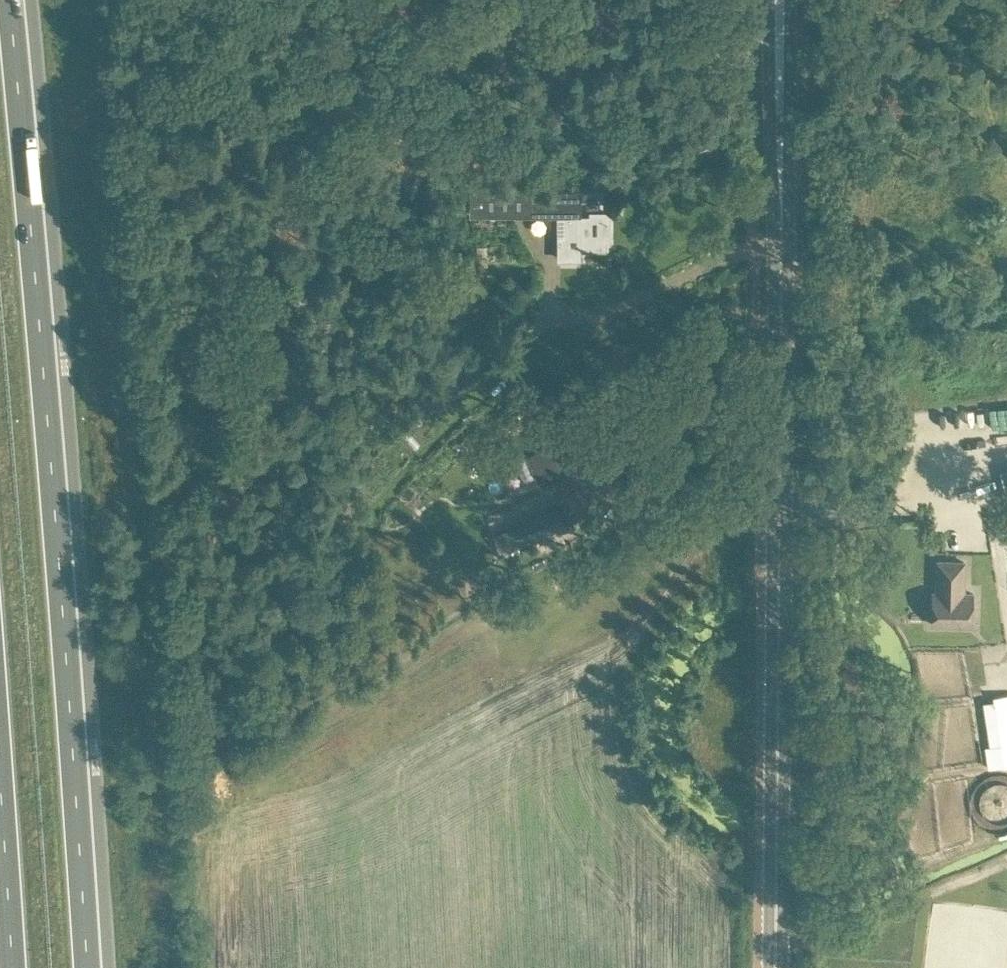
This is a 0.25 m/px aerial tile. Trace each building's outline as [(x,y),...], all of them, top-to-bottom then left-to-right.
[(704,66),(704,60),(704,56),(689,56),(689,70),(704,70),(704,66)] [(579,189),(532,189),(472,191),(472,211),(565,211),(565,237),(559,237),(559,257),(580,257),(580,247),(604,247),(604,215),(579,216),(579,189)] [(561,455),(554,443),(526,458),(534,472),(541,469),(545,476),(566,464),(563,459),(564,459),(562,454),(561,455)] [(932,591),(931,622),(972,623),(973,592),(963,592),(964,561),(938,560),(937,591),(932,591)] [(993,695),(994,700),(984,701),(990,745),(986,746),(988,766),(1006,764),(1006,693),(993,695)] [(1006,802),(1006,772),(986,773),(986,802),(1006,802)]
